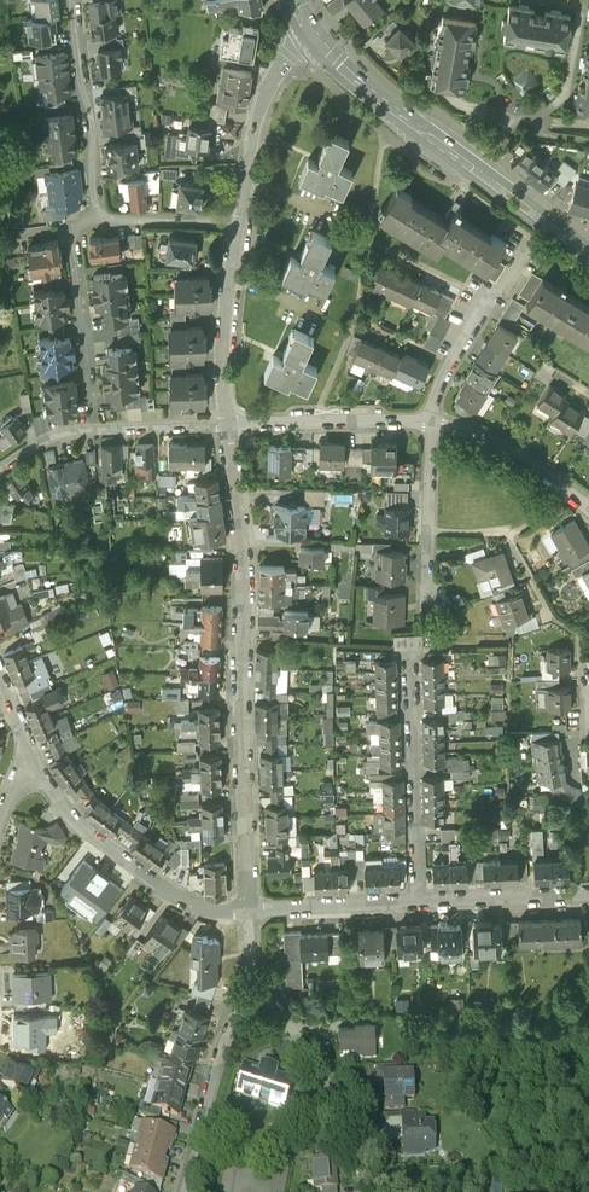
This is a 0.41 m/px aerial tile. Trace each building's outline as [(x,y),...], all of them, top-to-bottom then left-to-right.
[(33,18),(57,16),(60,15),(58,0),(31,0),(33,18)] [(90,17),(116,14),(122,13),(120,0),(90,0),(90,17)] [(241,10),(252,10),(262,11),(263,6),(262,0),(214,0),(213,0),(207,0),(209,10),(239,2),(241,10)] [(335,15),(345,6),(344,0),(334,0),(328,5),(335,15)] [(347,1),(365,23),(372,18),(373,19),(383,11),(374,0),(349,0),(347,1)] [(568,30),(571,15),(545,10),(544,15),(535,14),(535,9),(509,5),(507,20),(502,20),(501,29),(505,29),(503,41),(515,42),(515,39),(524,41),(523,44),(545,47),(545,45),(554,46),(553,49),(565,51),(566,39),(571,40),(572,30),(568,30)] [(252,10),(241,10),(240,18),(252,19),(252,10)] [(91,34),(98,34),(117,32),(118,32),(116,14),(90,17),(91,34)] [(33,18),(27,19),(29,39),(39,38),(40,40),(57,38),(56,28),(58,27),(57,16),(33,18)] [(476,22),(443,16),(440,33),(438,33),(436,44),(435,44),(431,65),(433,65),(432,75),(430,74),(428,86),(464,92),(466,82),(468,82),(469,74),(467,74),(469,65),(466,64),(468,52),(470,53),(472,43),(474,44),(475,36),(473,36),(476,22)] [(394,20),(384,31),(390,37),(400,26),(394,20)] [(242,30),(222,26),(221,37),(223,37),(220,54),(220,55),(241,58),(254,60),(259,31),(243,28),(242,30)] [(400,26),(390,37),(387,40),(393,46),(392,47),(392,49),(392,50),(392,52),(392,53),(393,54),(394,55),(396,55),(397,56),(399,55),(400,55),(401,54),(407,47),(410,49),(417,42),(400,26)] [(101,40),(102,48),(121,46),(121,48),(124,47),(123,37),(117,38),(101,40)] [(97,71),(100,74),(108,74),(107,70),(120,69),(119,59),(123,59),(121,48),(121,46),(102,48),(100,49),(97,52),(97,57),(95,60),(97,71)] [(33,56),(32,48),(13,51),(13,59),(33,56)] [(585,50),(581,75),(586,76),(584,87),(579,86),(575,112),(588,114),(588,50),(585,50)] [(37,78),(70,74),(67,51),(35,53),(37,78)] [(241,58),(220,55),(218,66),(229,68),(239,70),(241,58)] [(229,68),(226,84),(226,86),(248,90),(251,72),(239,70),(229,68)] [(527,69),(510,81),(522,98),(540,86),(527,69)] [(47,88),(48,96),(64,94),(72,93),(70,74),(37,78),(39,89),(47,88)] [(226,84),(222,84),(219,102),(245,107),(248,90),(226,86),(226,84)] [(114,87),(114,94),(127,92),(127,94),(136,93),(135,85),(114,87)] [(100,96),(102,113),(129,110),(127,94),(127,92),(114,94),(100,96)] [(48,96),(48,98),(49,106),(64,104),(65,104),(64,94),(48,96)] [(47,113),(65,111),(64,104),(49,106),(46,106),(47,113)] [(212,104),(209,120),(212,120),(224,123),(227,107),(212,104)] [(131,127),(131,125),(129,110),(102,113),(104,129),(118,128),(131,127)] [(50,135),(76,132),(74,111),(65,111),(47,113),(44,114),(45,127),(49,127),(50,135)] [(191,117),(189,125),(211,129),(212,120),(209,120),(191,117)] [(131,127),(118,128),(119,135),(123,135),(141,133),(140,124),(131,125),(131,127)] [(166,153),(175,155),(176,146),(190,148),(207,151),(211,129),(189,125),(188,133),(185,132),(184,137),(178,136),(178,134),(169,133),(166,153)] [(348,140),(329,131),(319,155),(320,156),(317,162),(308,158),(299,176),(323,187),(325,184),(342,192),(352,170),(338,164),(348,140)] [(51,146),(52,154),(55,155),(72,153),(78,152),(76,132),(50,135),(47,135),(48,147),(51,146)] [(123,135),(124,142),(135,140),(136,147),(146,146),(145,132),(141,133),(123,135)] [(106,144),(109,168),(121,167),(124,169),(127,166),(138,165),(136,147),(135,140),(124,142),(106,144)] [(510,165),(523,174),(528,166),(525,164),(532,155),(535,151),(525,144),(524,145),(519,141),(514,147),(520,152),(510,165)] [(176,146),(175,155),(189,157),(190,148),(176,146)] [(72,153),(55,155),(56,164),(73,162),(72,153)] [(540,157),(537,155),(535,157),(532,155),(525,164),(528,166),(523,174),(533,181),(545,164),(538,159),(540,157)] [(548,166),(545,164),(533,181),(542,188),(547,181),(551,184),(554,178),(558,174),(558,173),(555,171),(557,169),(554,167),(552,169),(548,166)] [(46,173),(50,173),(49,165),(31,167),(32,176),(46,174),(46,173)] [(562,167),(558,173),(558,174),(554,178),(564,185),(572,174),(562,167)] [(162,168),(162,176),(175,177),(176,168),(162,168)] [(64,207),(75,206),(77,202),(77,199),(75,197),(79,191),(79,186),(80,186),(78,169),(50,173),(46,173),(46,174),(47,181),(49,181),(51,201),(57,201),(57,207),(57,208),(64,207)] [(160,169),(148,171),(149,177),(145,178),(146,189),(159,188),(160,169)] [(588,182),(588,177),(579,174),(578,179),(588,182)] [(146,189),(145,178),(129,179),(132,206),(148,205),(147,197),(146,189)] [(177,205),(199,208),(200,206),(202,206),(203,196),(201,196),(203,184),(181,181),(177,205)] [(588,193),(588,186),(576,182),(568,207),(583,212),(588,193)] [(159,188),(146,189),(147,197),(152,193),(159,193),(159,188)] [(411,197),(397,188),(379,215),(436,252),(443,242),(487,270),(505,242),(493,234),(489,239),(458,220),(460,217),(458,216),(461,212),(460,211),(462,208),(454,203),(446,216),(450,219),(445,226),(408,201),(411,197)] [(24,220),(22,206),(8,208),(9,221),(24,220)] [(65,215),(64,207),(57,208),(57,207),(43,208),(44,218),(65,215)] [(330,239),(311,231),(300,254),(302,255),(299,261),(291,257),(282,276),(305,286),(306,283),(324,291),(334,270),(321,264),(323,261),(320,260),(330,239)] [(143,246),(142,235),(142,233),(128,235),(129,248),(143,246)] [(91,246),(90,247),(91,258),(119,255),(118,246),(119,246),(118,236),(100,238),(100,236),(90,237),(91,246)] [(169,236),(166,257),(192,260),(194,239),(169,236)] [(29,244),(32,271),(42,270),(43,273),(51,272),(51,269),(61,267),(60,258),(63,257),(61,247),(59,248),(58,238),(46,240),(46,242),(29,244)] [(484,275),(495,282),(506,266),(494,259),(484,275)] [(108,264),(108,269),(111,269),(111,272),(123,270),(122,262),(108,264)] [(378,275),(373,287),(391,295),(392,294),(402,273),(379,263),(374,273),(378,275)] [(358,271),(344,265),(341,273),(355,279),(358,271)] [(123,270),(111,272),(103,273),(93,274),(95,289),(93,289),(94,299),(96,299),(97,306),(101,306),(102,314),(103,320),(116,319),(128,317),(123,270)] [(543,279),(532,272),(518,294),(529,301),(543,279)] [(413,301),(421,282),(402,273),(392,294),(412,303),(413,301)] [(178,295),(178,307),(178,308),(185,308),(209,307),(209,299),(211,298),(211,286),(209,286),(208,275),(191,275),(177,276),(178,287),(176,287),(176,295),(178,295)] [(43,278),(44,289),(54,287),(55,289),(59,289),(58,276),(43,278)] [(560,326),(576,299),(543,279),(526,305),(560,326)] [(413,301),(433,310),(441,292),(421,282),(413,301)] [(48,318),(62,316),(67,315),(66,306),(68,305),(67,297),(65,298),(64,288),(59,289),(55,289),(54,287),(44,289),(34,290),(37,319),(48,318)] [(437,315),(445,318),(454,298),(441,292),(433,310),(432,312),(433,313),(437,315)] [(508,304),(521,312),(524,305),(512,298),(508,304)] [(576,299),(560,326),(588,344),(588,307),(576,299)] [(504,310),(517,317),(521,312),(508,304),(504,310)] [(172,318),(185,317),(185,308),(178,308),(178,307),(171,307),(172,318)] [(504,310),(496,323),(498,325),(508,331),(517,317),(504,310)] [(428,329),(430,331),(437,315),(433,313),(427,326),(428,329)] [(451,324),(451,321),(437,315),(430,331),(423,345),(438,351),(451,324)] [(62,316),(48,318),(49,327),(63,325),(62,316)] [(138,316),(128,317),(116,319),(117,333),(139,331),(138,316)] [(172,327),(185,327),(185,317),(172,318),(172,327)] [(453,320),(449,330),(458,334),(462,324),(453,320)] [(63,325),(49,327),(50,337),(61,336),(61,338),(65,337),(63,325)] [(498,325),(487,343),(505,354),(516,336),(508,331),(498,325)] [(173,346),(173,360),(186,359),(204,359),(204,350),(206,350),(206,343),(207,343),(207,336),(204,336),(203,326),(185,327),(172,327),(172,338),(171,338),(171,346),(173,346)] [(313,338),(294,329),(283,353),(285,354),(282,360),(273,356),(264,374),(288,385),(290,382),(307,390),(317,368),(302,362),(313,338)] [(139,331),(117,333),(119,346),(131,345),(141,344),(139,331)] [(43,368),(54,366),(56,366),(58,368),(60,366),(73,364),(72,354),(74,354),(73,346),(71,347),(70,337),(65,337),(61,338),(61,336),(50,337),(39,338),(43,366),(43,368)] [(372,367),(381,348),(361,339),(352,358),(372,367)] [(476,361),(494,372),(505,354),(487,343),(476,361)] [(131,345),(119,346),(106,347),(107,353),(106,353),(107,363),(102,363),(103,370),(102,370),(102,379),(104,379),(106,396),(111,395),(126,394),(136,393),(131,345)] [(393,373),(401,356),(381,348),(372,367),(392,376),(393,373)] [(403,351),(401,356),(393,373),(419,385),(429,363),(403,351)] [(543,359),(533,375),(547,384),(552,376),(550,374),(555,367),(543,359)] [(468,382),(483,391),(494,372),(476,361),(464,379),(468,382)] [(39,367),(40,377),(44,376),(55,375),(54,366),(43,368),(43,366),(39,367)] [(186,373),(172,374),(173,385),(171,385),(171,393),(173,393),(173,407),(205,406),(205,397),(207,396),(207,383),(204,383),(204,373),(186,373)] [(55,375),(44,376),(45,384),(59,382),(59,375),(55,375)] [(59,382),(45,384),(49,413),(59,412),(59,413),(71,412),(71,411),(77,410),(75,400),(77,400),(74,380),(59,382)] [(468,382),(457,399),(456,403),(456,407),(457,411),(460,414),(465,416),(470,415),(473,412),(475,410),(486,393),(483,391),(468,382)] [(566,396),(549,386),(536,405),(553,416),(563,400),(566,396)] [(29,391),(22,393),(24,410),(32,408),(29,391)] [(126,394),(127,408),(141,406),(140,396),(139,392),(136,393),(126,394)] [(126,394),(111,395),(113,409),(127,408),(126,394)] [(140,396),(141,406),(141,409),(148,409),(147,396),(147,395),(140,396)] [(147,396),(148,409),(148,410),(155,410),(154,395),(147,396)] [(563,400),(553,416),(550,421),(579,438),(588,422),(588,416),(563,400)] [(12,414),(2,421),(4,424),(1,425),(12,441),(26,431),(16,416),(13,417),(12,414)] [(47,414),(34,416),(36,429),(49,427),(47,414)] [(137,473),(139,473),(147,473),(148,477),(155,477),(154,463),(152,463),(152,444),(137,445),(137,451),(135,451),(135,456),(135,471),(135,472),(136,472),(137,473)] [(320,466),(345,467),(345,445),(320,444),(320,450),(320,466)] [(102,446),(103,467),(109,467),(121,467),(120,445),(102,446)] [(186,445),(169,445),(169,465),(186,465),(186,445)] [(186,445),(186,465),(203,465),(203,445),(186,445)] [(371,445),(371,450),(371,464),(371,470),(395,471),(396,445),(371,445)] [(304,460),(304,449),(290,449),(290,447),(268,446),(268,474),(290,474),(290,460),(304,460)] [(95,464),(95,449),(86,451),(89,465),(95,464)] [(312,465),(312,450),(312,449),(304,449),(304,460),(304,465),(312,465)] [(348,467),(362,467),(362,463),(363,449),(348,449),(348,467)] [(363,449),(362,463),(371,464),(371,450),(363,449)] [(55,451),(46,452),(49,466),(58,464),(55,451)] [(84,460),(65,463),(70,492),(81,490),(82,498),(91,496),(84,460)] [(65,463),(58,464),(49,466),(55,495),(70,492),(65,463)] [(109,472),(109,467),(103,467),(103,481),(112,481),(112,472),(109,472)] [(20,472),(5,482),(14,497),(23,491),(30,486),(20,472)] [(161,483),(169,483),(169,475),(162,475),(161,483)] [(217,479),(194,480),(197,496),(197,500),(220,496),(217,479)] [(396,484),(396,492),(404,493),(409,493),(409,485),(396,484)] [(30,486),(23,491),(29,500),(36,495),(30,486)] [(81,490),(70,492),(72,500),(82,498),(81,490)] [(324,491),(305,490),(304,504),(324,505),(324,491)] [(404,510),(404,493),(396,492),(387,492),(387,509),(404,510)] [(197,500),(197,496),(179,496),(179,507),(189,507),(189,506),(197,506),(196,500),(197,500)] [(220,496),(197,500),(196,500),(197,506),(198,515),(222,511),(220,496)] [(275,505),(275,534),(285,534),(286,537),(294,537),(296,534),(306,535),(306,515),(313,515),(313,508),(306,507),(306,506),(275,505)] [(404,510),(387,509),(387,516),(386,516),(385,527),(387,527),(386,533),(409,534),(409,510),(404,510)] [(222,511),(198,515),(192,516),(196,543),(211,541),(226,538),(222,511)] [(385,527),(386,516),(376,516),(376,527),(385,527)] [(567,562),(588,550),(588,548),(574,521),(551,533),(567,562)] [(211,550),(211,541),(196,543),(197,551),(211,550)] [(356,551),(356,552),(378,553),(378,552),(385,553),(391,554),(391,545),(356,544),(356,551)] [(300,548),(299,563),(323,563),(324,549),(300,548)] [(588,559),(588,550),(567,562),(571,570),(578,566),(588,559)] [(186,551),(171,551),(171,563),(186,564),(186,551)] [(10,562),(6,552),(0,555),(0,566),(10,562)] [(384,569),(379,569),(378,581),(405,582),(406,564),(403,564),(404,554),(391,554),(385,553),(384,569)] [(502,553),(472,562),(476,575),(486,572),(490,587),(511,580),(502,553)] [(222,558),(200,558),(201,572),(201,575),(222,575),(222,558)] [(582,573),(588,570),(588,559),(578,566),(582,573)] [(283,584),(283,579),(284,567),(259,566),(259,583),(283,584)] [(25,570),(14,574),(16,581),(27,576),(25,570)] [(201,575),(201,578),(201,592),(222,592),(222,575),(201,575)] [(283,584),(305,585),(305,575),(291,575),(291,579),(283,579),(283,584)] [(283,589),(283,584),(259,583),(258,601),(282,602),(283,589)] [(305,585),(283,584),(283,589),(290,589),(290,594),(310,594),(310,585),(305,585)] [(376,596),(384,596),(384,589),(367,589),(367,600),(376,600),(376,596)] [(520,592),(495,600),(503,625),(528,617),(520,592)] [(9,608),(4,596),(0,597),(0,612),(9,608)] [(384,596),(376,596),(376,600),(376,626),(401,626),(401,609),(404,609),(404,597),(384,596)] [(21,603),(9,608),(0,612),(0,627),(6,625),(9,632),(29,623),(21,603)] [(64,605),(41,615),(44,623),(67,613),(64,605)] [(184,608),(183,623),(201,624),(221,624),(222,606),(202,605),(202,608),(184,608)] [(285,610),(285,621),(285,628),(307,629),(307,611),(285,610)] [(280,618),(258,617),(258,628),(285,628),(285,621),(280,620),(280,618)] [(314,624),(309,624),(309,629),(328,630),(329,619),(314,619),(314,624)] [(201,624),(201,630),(201,642),(202,642),(202,646),(211,646),(211,642),(220,642),(221,624),(201,624)] [(42,626),(34,627),(36,639),(44,638),(42,626)] [(271,632),(270,640),(286,641),(287,634),(271,632)] [(394,636),(394,649),(423,648),(423,635),(394,636)] [(23,646),(25,652),(35,648),(33,642),(23,646)] [(4,653),(10,668),(28,661),(25,652),(23,646),(4,653)] [(262,650),(256,649),(255,666),(276,667),(277,660),(277,651),(271,650),(262,650)] [(568,650),(548,651),(548,670),(558,670),(568,669),(568,650)] [(202,656),(200,656),(199,668),(199,674),(219,674),(219,656),(211,656),(211,652),(202,652),(202,656)] [(489,663),(507,664),(507,653),(489,653),(489,663)] [(422,660),(423,672),(442,671),(442,659),(422,660)] [(356,660),(347,660),(347,670),(356,670),(356,660)] [(16,682),(25,679),(34,675),(28,661),(10,668),(16,682)] [(375,661),(376,673),(396,673),(396,661),(375,661)] [(275,683),(276,667),(255,666),(254,682),(275,683)] [(104,671),(108,687),(119,684),(115,668),(104,671)] [(558,670),(548,670),(547,670),(547,679),(558,678),(558,670)] [(423,672),(423,683),(443,682),(442,671),(423,672)] [(396,673),(376,673),(376,684),(396,684),(396,673)] [(199,674),(199,680),(199,691),(201,691),(201,695),(210,695),(210,692),(219,692),(219,674),(199,674)] [(30,691),(39,688),(34,675),(25,679),(30,691)] [(559,678),(558,678),(547,679),(536,679),(536,687),(559,686),(559,678)] [(275,683),(254,682),(254,692),(275,692),(275,683)] [(423,694),(443,693),(443,682),(423,683),(423,694)] [(33,699),(43,695),(42,694),(52,690),(49,684),(39,688),(30,691),(33,699)] [(396,684),(376,684),(376,695),(396,695),(396,684)] [(569,686),(559,686),(536,687),(537,708),(570,707),(569,686)] [(48,707),(50,706),(53,708),(57,706),(58,703),(61,702),(56,688),(52,690),(42,694),(43,695),(45,699),(26,707),(32,721),(50,714),(48,707)] [(275,692),(254,692),(254,701),(275,701),(275,692)] [(423,705),(443,705),(443,693),(423,694),(423,705)] [(396,695),(376,695),(376,707),(397,706),(396,695)] [(506,720),(506,695),(493,695),(493,720),(506,720)] [(275,701),(254,701),(255,718),(276,717),(275,711),(275,701)] [(218,708),(198,709),(199,719),(199,725),(219,724),(218,708)] [(46,733),(56,728),(53,720),(50,714),(32,721),(38,736),(46,733)] [(325,716),(324,742),(334,742),(334,716),(325,716)] [(56,728),(61,740),(68,737),(59,717),(53,720),(56,728)] [(276,717),(255,718),(255,734),(265,733),(276,733),(276,723),(276,717)] [(422,719),(423,731),(443,730),(442,718),(422,719)] [(399,719),(379,720),(379,732),(400,731),(399,719)] [(219,724),(199,725),(199,727),(194,728),(195,736),(199,736),(200,741),(219,740),(219,724)] [(46,733),(57,758),(66,752),(61,740),(56,728),(46,733)] [(423,731),(423,742),(443,741),(443,730),(423,731)] [(558,737),(558,730),(552,730),(531,731),(532,738),(533,738),(557,737),(558,737)] [(400,742),(400,731),(379,732),(380,743),(400,742)] [(276,743),(276,733),(265,733),(266,744),(276,743)] [(558,744),(557,737),(533,738),(534,752),(536,752),(560,751),(561,751),(561,744),(558,744)] [(177,741),(177,750),(182,750),(195,749),(195,740),(177,741)] [(423,753),(444,752),(443,741),(423,742),(423,753)] [(400,742),(380,743),(380,754),(400,753),(400,742)] [(276,743),(266,744),(266,753),(276,753),(276,743)] [(560,751),(536,752),(536,767),(538,766),(562,765),(564,765),(563,758),(560,758),(560,751)] [(49,763),(59,776),(75,765),(66,752),(57,758),(49,763)] [(423,753),(423,765),(444,764),(444,752),(423,753)] [(282,753),(276,753),(266,753),(261,753),(261,770),(282,769),(282,763),(282,753)] [(400,753),(380,754),(380,766),(401,765),(400,753)] [(220,755),(200,756),(201,767),(201,773),(221,772),(220,755)] [(67,789),(75,784),(84,778),(75,765),(59,776),(67,789)] [(563,773),(562,765),(538,766),(539,782),(566,781),(565,773),(563,773)] [(282,769),(261,770),(262,786),(271,786),(282,785),(283,785),(282,769)] [(201,773),(201,778),(202,789),(222,788),(221,772),(201,773)] [(453,776),(453,788),(459,788),(459,784),(463,784),(462,776),(453,776)] [(422,778),(423,789),(443,789),(443,777),(422,778)] [(90,806),(97,797),(84,778),(75,784),(90,806)] [(403,778),(382,779),(383,791),(403,790),(403,778)] [(282,785),(271,786),(271,796),(282,796),(282,785)] [(179,789),(180,798),(198,797),(197,788),(179,789)] [(423,789),(423,801),(443,800),(443,789),(423,789)] [(403,790),(383,791),(383,802),(403,801),(403,790)] [(546,795),(533,796),(533,806),(547,805),(546,795)] [(282,805),(282,796),(271,796),(271,805),(282,805)] [(84,813),(97,822),(109,806),(97,797),(90,806),(84,813)] [(198,797),(180,798),(180,806),(198,805),(198,797)] [(423,812),(444,811),(443,800),(423,801),(423,812)] [(403,801),(383,802),(383,813),(404,812),(403,801)] [(222,803),(201,804),(202,815),(202,821),(223,820),(222,803)] [(286,804),(282,805),(271,805),(266,805),(267,822),(287,821),(286,804)] [(110,832),(116,825),(122,816),(109,806),(97,822),(110,832)] [(423,812),(424,823),(444,822),(444,811),(423,812)] [(404,812),(383,813),(384,824),(404,824),(404,812)] [(116,825),(126,832),(132,824),(122,816),(116,825)] [(202,821),(202,827),(203,837),(224,836),(223,820),(202,821)] [(48,827),(46,827),(23,821),(12,858),(42,866),(45,857),(42,856),(47,838),(45,838),(48,827)] [(57,821),(46,827),(48,827),(45,838),(47,838),(56,841),(63,840),(66,835),(57,821)] [(287,821),(267,822),(267,838),(276,838),(286,837),(288,837),(287,821)] [(126,832),(136,840),(142,831),(132,824),(126,832)] [(542,828),(531,829),(533,860),(534,860),(535,881),(551,881),(550,858),(543,859),(542,828)] [(455,829),(442,830),(442,842),(456,841),(455,829)] [(404,830),(384,831),(385,845),(405,844),(404,830)] [(130,848),(143,857),(155,841),(142,831),(136,840),(130,848)] [(286,837),(276,838),(276,848),(287,847),(286,837)] [(162,847),(168,850),(174,842),(168,838),(162,847)] [(155,841),(143,857),(155,866),(168,850),(162,847),(155,841)] [(504,842),(491,842),(492,850),(505,849),(504,842)] [(455,843),(442,844),(442,851),(449,851),(455,851),(455,850),(455,843)] [(180,860),(180,862),(189,865),(188,846),(181,846),(179,846),(180,854),(180,860)] [(349,880),(348,868),(339,869),(339,856),(337,856),(337,849),(330,849),(330,857),(331,870),(332,891),(349,890),(349,880)] [(175,867),(180,860),(180,854),(175,850),(167,861),(175,867)] [(455,851),(449,851),(449,864),(450,885),(468,884),(467,863),(458,863),(458,850),(455,850),(455,851)] [(567,880),(567,853),(562,854),(562,858),(550,858),(551,881),(567,880)] [(288,874),(287,857),(277,857),(268,858),(269,875),(288,874)] [(398,860),(395,857),(381,857),(382,858),(382,889),(399,888),(399,879),(398,860)] [(95,867),(84,858),(62,887),(70,893),(69,895),(95,915),(119,885),(107,876),(107,875),(96,866),(95,867)] [(366,889),(382,889),(382,858),(365,859),(365,879),(366,889)] [(365,879),(365,859),(356,859),(356,864),(357,879),(365,879)] [(516,861),(500,862),(501,883),(517,882),(516,861)] [(483,862),(483,863),(484,883),(501,883),(500,862),(483,862)] [(205,875),(205,880),(225,880),(225,863),(205,864),(205,875)] [(484,883),(483,863),(473,864),(474,884),(484,883)] [(349,880),(357,879),(356,864),(348,864),(348,868),(349,880)] [(450,885),(449,864),(433,864),(434,886),(450,885)] [(332,891),(331,870),(314,871),(315,892),(332,891)] [(190,872),(190,878),(197,881),(205,880),(205,875),(196,875),(196,872),(190,872)] [(197,881),(190,878),(190,886),(205,886),(205,880),(197,881)] [(225,880),(205,880),(205,886),(206,897),(226,896),(225,880)] [(37,910),(42,909),(42,904),(44,904),(44,893),(41,893),(31,894),(31,887),(8,887),(9,911),(37,910)] [(148,908),(130,894),(113,916),(131,930),(141,917),(148,908)] [(148,908),(141,917),(147,921),(156,910),(150,905),(148,908)] [(37,910),(37,918),(53,918),(53,909),(42,909),(37,910)] [(106,913),(94,928),(101,933),(112,918),(106,913)] [(181,928),(162,914),(144,938),(163,952),(174,939),(181,929),(181,928)] [(518,925),(519,947),(521,947),(521,944),(528,944),(528,946),(548,945),(548,943),(555,942),(556,945),(573,944),(572,942),(580,941),(581,944),(582,944),(581,922),(518,925)] [(460,961),(462,959),(460,927),(449,928),(447,924),(439,924),(438,928),(439,951),(440,960),(442,962),(460,961)] [(183,926),(181,928),(181,929),(174,939),(179,943),(189,930),(183,926)] [(498,926),(474,927),(475,943),(475,954),(487,954),(487,951),(499,950),(498,926)] [(12,943),(11,943),(11,954),(34,953),(34,938),(37,938),(36,927),(14,928),(15,932),(11,932),(12,943)] [(439,951),(438,928),(430,929),(431,951),(439,951)] [(360,958),(372,957),(373,961),(384,961),(382,930),(358,932),(360,958)] [(398,952),(408,952),(408,954),(422,954),(421,930),(398,931),(398,952)] [(143,940),(137,935),(128,947),(134,951),(143,940)] [(302,960),(301,938),(301,935),(284,935),(286,990),(303,990),(302,960)] [(194,937),(192,939),(192,964),(199,964),(199,982),(199,983),(217,983),(216,952),(219,952),(219,944),(214,941),(210,941),(206,938),(202,938),(200,936),(194,937)] [(327,937),(328,952),(343,952),(343,936),(327,937)] [(328,952),(327,937),(301,938),(302,960),(328,959),(328,952)] [(412,966),(412,958),(400,958),(400,966),(412,966)] [(15,972),(16,997),(32,997),(50,996),(49,970),(15,972)] [(212,998),(217,983),(199,983),(199,982),(194,982),(192,992),(212,998)] [(32,997),(16,997),(16,1008),(32,1007),(32,997)] [(186,1007),(179,1028),(201,1035),(208,1015),(186,1007)] [(45,1014),(15,1014),(15,1026),(17,1026),(17,1040),(31,1040),(31,1046),(45,1046),(45,1027),(56,1026),(56,1015),(45,1015),(45,1014)] [(375,1023),(354,1024),(354,1027),(339,1027),(340,1049),(362,1048),(362,1055),(376,1054),(375,1023)] [(202,1036),(201,1035),(179,1028),(172,1026),(170,1035),(175,1036),(171,1050),(194,1057),(199,1042),(200,1042),(202,1036)] [(30,1067),(11,1058),(6,1068),(9,1069),(2,1084),(23,1094),(30,1079),(34,1081),(38,1072),(29,1068),(30,1067)] [(165,1074),(161,1087),(183,1093),(186,1083),(187,1083),(191,1070),(164,1063),(162,1073),(165,1074)] [(277,1069),(260,1065),(258,1071),(244,1068),(237,1096),(251,1099),(252,1096),(269,1100),(268,1104),(283,1107),(290,1079),(275,1076),(277,1069)] [(397,1071),(397,1065),(378,1066),(379,1081),(384,1081),(387,1081),(387,1079),(394,1079),(394,1072),(397,1071)] [(389,1102),(399,1102),(399,1098),(414,1098),(413,1078),(410,1078),(410,1071),(397,1071),(394,1072),(394,1079),(387,1079),(387,1081),(387,1094),(389,1094),(389,1102)] [(387,1094),(387,1081),(384,1081),(385,1107),(399,1106),(399,1102),(389,1102),(389,1094),(387,1094)] [(183,1093),(161,1087),(157,1100),(154,1099),(151,1109),(161,1112),(176,1116),(179,1103),(180,1103),(183,1093)] [(3,1119),(6,1121),(12,1113),(7,1109),(7,1108),(0,1103),(0,1123),(3,1119)] [(144,1118),(158,1121),(161,1112),(151,1109),(146,1108),(144,1118)] [(402,1123),(404,1123),(419,1122),(419,1123),(424,1123),(424,1114),(402,1115),(402,1123)] [(177,1125),(161,1122),(159,1129),(175,1132),(177,1125)] [(419,1122),(404,1123),(405,1136),(403,1136),(403,1148),(424,1147),(424,1144),(433,1144),(433,1123),(424,1123),(419,1123),(419,1122)] [(175,1132),(159,1129),(159,1130),(142,1125),(139,1137),(172,1145),(175,1132)] [(172,1145),(139,1137),(136,1149),(165,1157),(166,1152),(170,1153),(172,1145)] [(164,1162),(165,1157),(136,1149),(133,1161),(165,1170),(167,1162),(164,1162)] [(312,1158),(315,1187),(321,1186),(336,1185),(333,1156),(312,1158)] [(165,1170),(133,1161),(130,1173),(148,1177),(148,1180),(162,1183),(165,1170)] [(135,1182),(124,1178),(120,1177),(117,1183),(132,1190),(135,1182)] [(146,1187),(160,1191),(162,1183),(148,1180),(146,1187)] [(501,1191),(588,1191),(588,1181),(500,1184),(501,1191)] [(483,1191),(501,1191),(500,1184),(500,1182),(483,1183),(483,1191)]
